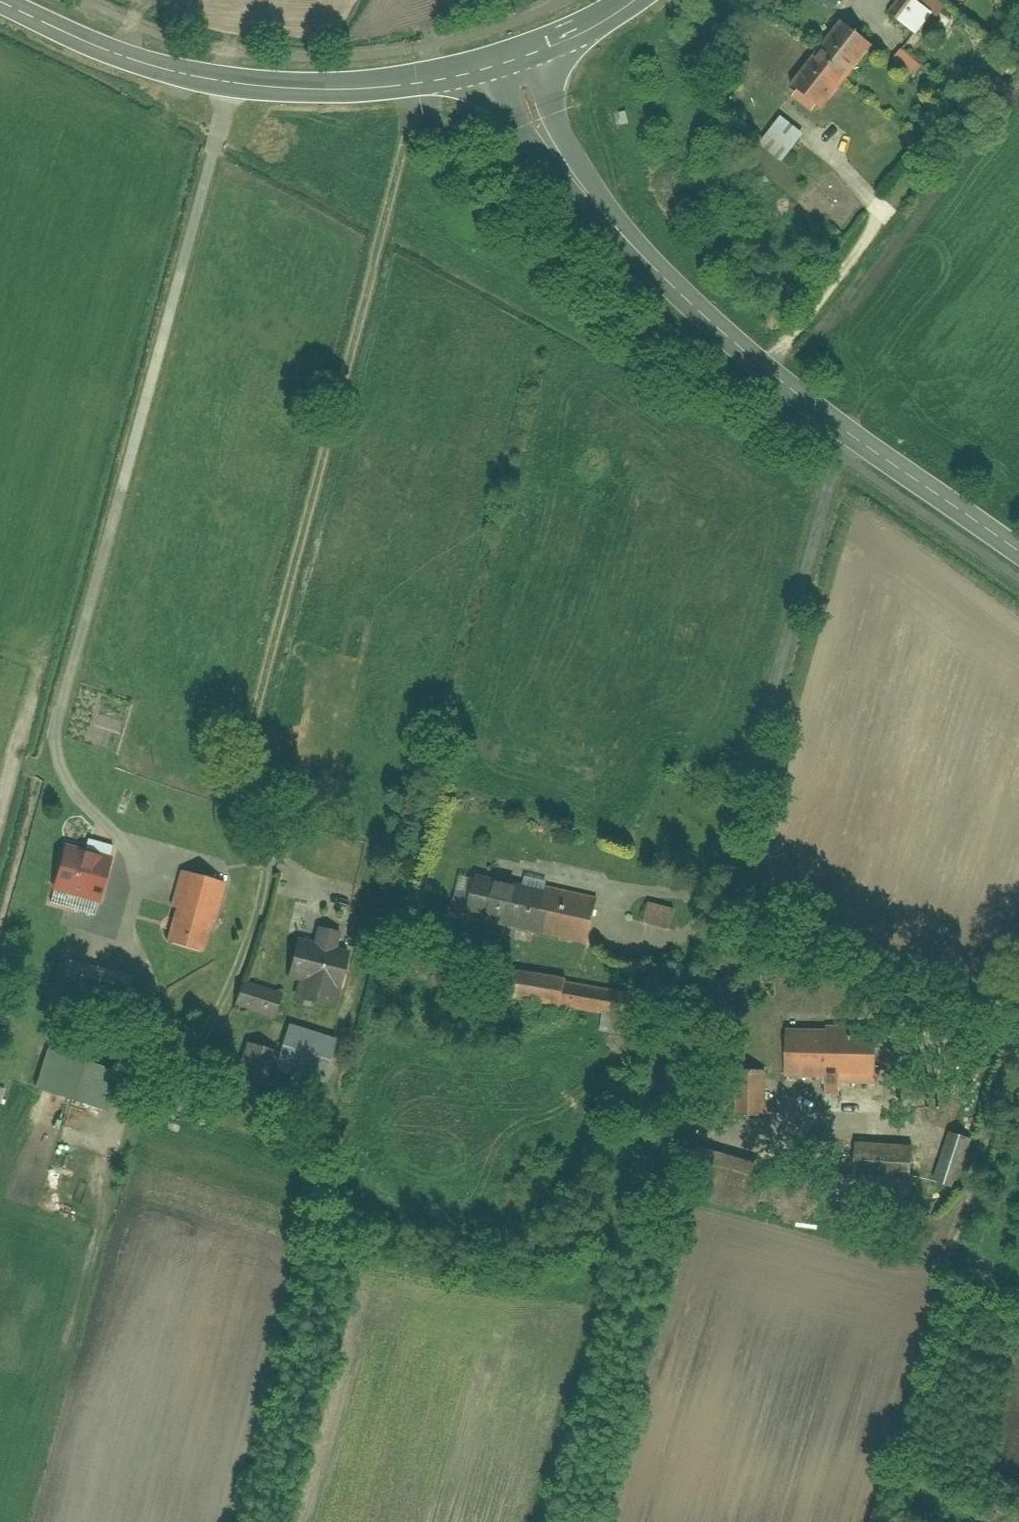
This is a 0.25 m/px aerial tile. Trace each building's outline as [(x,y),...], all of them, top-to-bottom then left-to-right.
[(925,4),(928,0),(903,0),(892,14),(922,37),(939,15),(925,4)] [(792,88),(824,113),(875,48),(843,23),(792,88)] [(911,76),(918,65),(895,49),(887,60),(911,76)] [(780,163),(799,132),(773,116),(754,147),(780,163)] [(64,848),(51,891),(99,905),(112,862),(64,848)] [(171,913),(162,942),(200,954),(210,923),(213,924),(225,886),(179,871),(166,912),(171,913)] [(466,921),(587,945),(597,898),(475,874),(466,921)] [(647,902),(643,921),(669,926),(673,908),(647,902)] [(294,995),(333,1006),(348,949),(337,945),(341,931),(317,924),(313,941),(296,936),(284,979),(297,982),(294,995)] [(134,978),(65,961),(54,1004),(123,1022),(134,978)] [(564,983),(566,976),(515,968),(510,997),(561,1005),(564,983)] [(274,1018),(281,991),(243,981),(235,1008),(274,1018)] [(564,983),(561,1005),(625,1015),(628,994),(564,983)] [(277,1051),(275,1059),(327,1073),(336,1036),(285,1022),(277,1051)] [(789,1073),(875,1072),(875,1027),(789,1028),(789,1073)] [(275,1059),(277,1051),(243,1042),(236,1071),(269,1080),(275,1059)] [(110,1070),(47,1050),(34,1089),(97,1110),(110,1070)] [(733,1117),(763,1118),(765,1070),(735,1069),(733,1117)] [(952,1190),(968,1138),(947,1132),(931,1183),(952,1190)] [(915,1176),(916,1143),(851,1141),(850,1174),(915,1176)] [(700,1200),(746,1210),(757,1159),(711,1149),(700,1200)]
